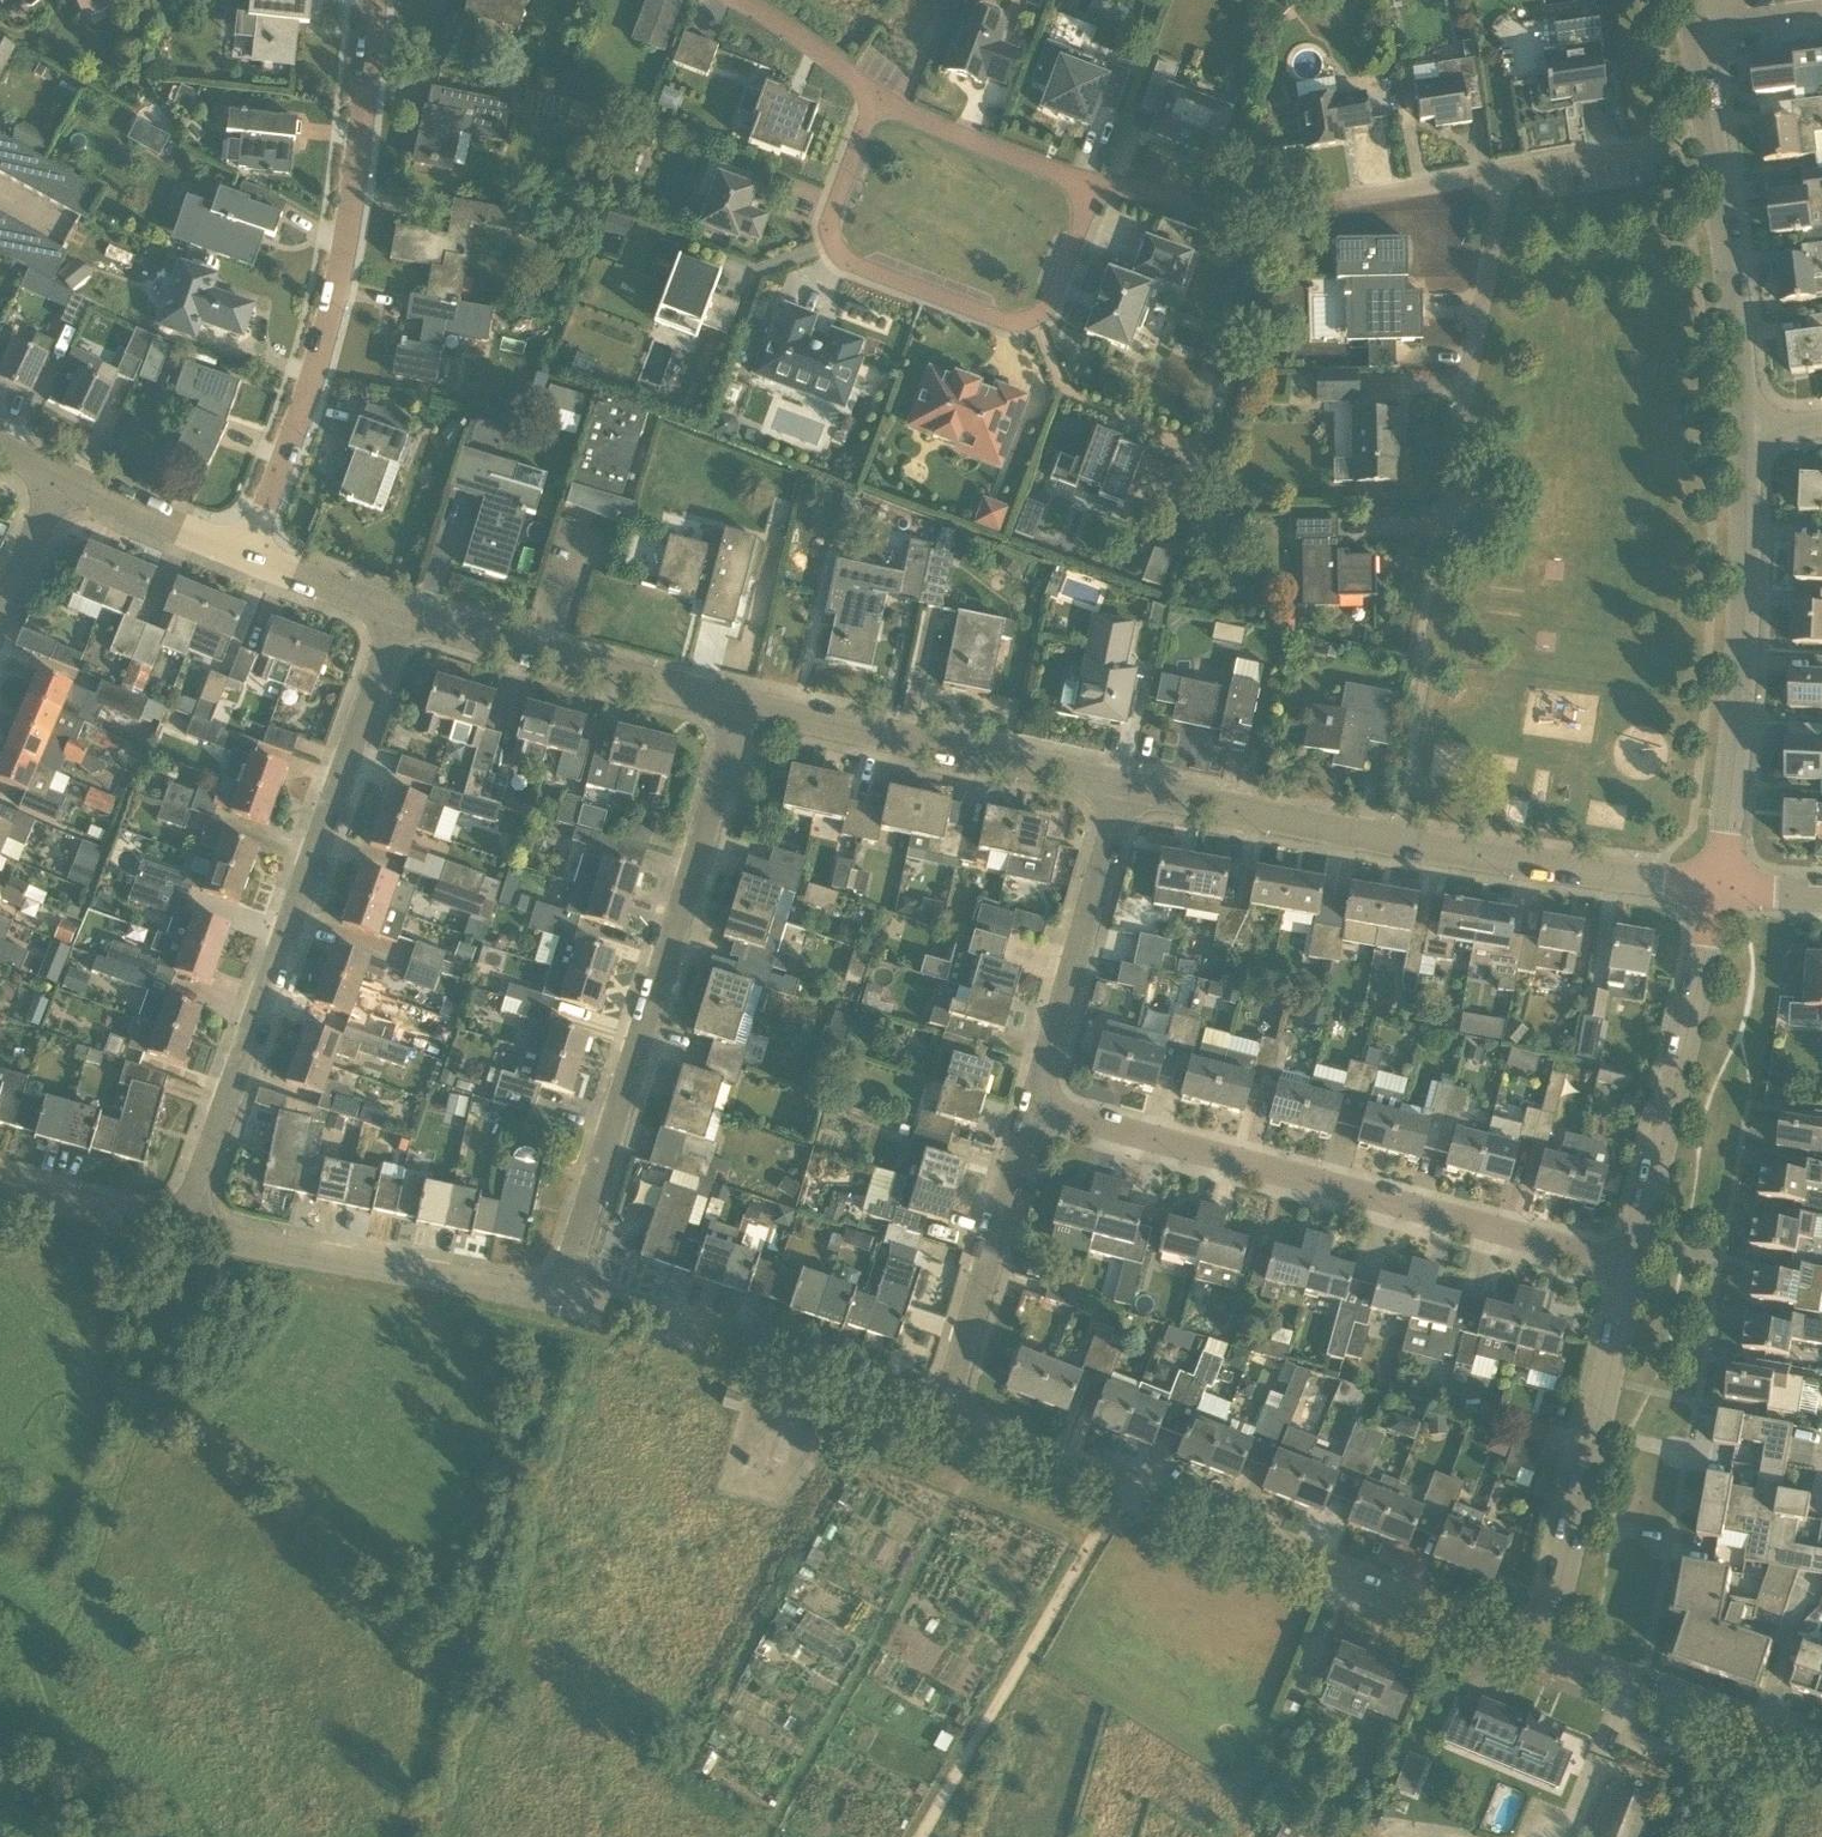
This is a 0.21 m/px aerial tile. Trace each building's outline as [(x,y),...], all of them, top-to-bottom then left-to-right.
[(111,6),(108,0),(78,0),(87,18),(111,6)] [(310,0),(307,0),(252,0),(250,17),(259,18),(254,60),(292,64),(296,22),(308,23),(310,0)] [(464,16),(519,30),(527,0),(526,0),(468,0),(464,16)] [(682,0),(649,0),(634,39),(663,51),(682,0)] [(1299,0),(1273,0),(1267,6),(1280,19),(1299,0)] [(1000,15),(997,10),(983,5),(977,7),(975,14),(968,11),(960,32),(957,32),(950,51),(952,52),(946,69),(982,83),(985,75),(1004,82),(1016,52),(996,45),(1004,25),(997,22),(1000,15)] [(1601,64),(1599,52),(1603,51),(1598,20),(1553,26),(1557,52),(1542,54),(1546,80),(1543,81),(1539,84),(1536,89),(1537,95),(1540,99),(1545,101),(1571,97),(1572,100),(1606,95),(1604,82),(1606,82),(1610,79),(1612,74),(1611,70),(1608,66),(1603,64),(1601,64)] [(707,76),(717,50),(718,46),(684,33),(673,63),(707,76)] [(14,47),(0,39),(0,72),(14,47)] [(1794,90),(1818,86),(1814,67),(1821,66),(1821,42),(1784,46),(1786,57),(1752,61),(1756,94),(1794,90)] [(1112,112),(1127,73),(1048,43),(1033,83),(1050,89),(1043,110),(1058,115),(1057,116),(1072,122),(1072,121),(1087,127),(1095,106),(1112,112)] [(1472,123),(1470,111),(1482,109),(1475,59),(1465,60),(1456,62),(1437,65),(1439,81),(1416,84),(1420,122),(1434,120),(1435,128),(1472,123)] [(1212,157),(1229,112),(1170,90),(1177,70),(1158,63),(1141,108),(1159,115),(1151,134),(1212,157)] [(804,160),(812,138),(807,136),(817,108),(788,98),(790,93),(765,84),(757,105),(762,107),(748,144),(778,155),(779,150),(804,160)] [(197,92),(182,86),(181,88),(174,106),(189,112),(197,92)] [(1818,86),(1794,90),(1796,102),(1819,99),(1818,86)] [(502,142),(510,105),(433,88),(428,109),(425,108),(414,163),(452,171),(460,133),(502,142)] [(1336,98),(1336,95),(1298,101),(1301,117),(1298,117),(1300,131),(1303,131),(1306,148),(1344,142),(1341,128),(1352,126),(1353,127),(1369,125),(1364,93),(1336,98)] [(1816,154),(1815,132),(1821,132),(1821,100),(1821,99),(1819,99),(1796,102),(1793,103),(1795,120),(1760,125),(1765,161),(1801,157),(1801,156),(1816,154)] [(295,140),(297,119),(229,112),(226,133),(242,135),(241,142),(239,164),(239,167),(251,168),(250,169),(267,171),(266,173),(271,174),(272,172),(288,173),(292,140),(295,140)] [(640,122),(621,115),(611,140),(630,147),(640,122)] [(153,128),(138,119),(128,139),(142,147),(153,128)] [(29,146),(43,154),(51,138),(37,130),(29,146)] [(1,173),(17,145),(2,137),(0,141),(0,173),(1,173)] [(1,173),(15,181),(31,152),(17,145),(1,173)] [(15,181),(29,189),(45,160),(31,152),(15,181)] [(29,189),(43,197),(59,168),(45,160),(29,189)] [(752,202),(753,200),(751,200),(755,190),(747,187),(751,176),(722,166),(700,226),(736,240),(738,235),(758,243),(766,220),(747,212),(747,211),(749,211),(749,210),(748,209),(751,201),(752,202)] [(43,197),(58,205),(74,176),(59,168),(43,197)] [(1819,170),(1819,171),(1803,173),(1804,192),(1770,197),(1774,235),(1813,230),(1812,229),(1821,228),(1821,170),(1819,170)] [(58,205),(72,213),(88,184),(74,176),(58,205)] [(102,192),(88,184),(72,213),(86,220),(102,192)] [(282,215),(248,202),(249,199),(220,189),(214,206),(205,204),(203,210),(196,229),(207,233),(202,247),(251,265),(258,245),(255,244),(260,232),(274,237),(282,215)] [(473,204),(470,222),(487,226),(514,230),(517,212),(491,207),(473,204)] [(632,223),(609,215),(603,231),(626,239),(632,223)] [(11,222),(0,216),(0,241),(11,222)] [(9,258),(25,229),(11,222),(0,241),(0,254),(9,258)] [(467,239),(464,238),(448,235),(396,226),(390,259),(433,266),(427,297),(460,304),(460,300),(453,299),(457,274),(461,274),(464,259),(465,259),(466,252),(465,252),(467,239)] [(9,258),(23,266),(39,237),(25,229),(9,258)] [(23,266),(37,274),(53,245),(39,237),(23,266)] [(1179,286),(1191,254),(1147,238),(1136,271),(1132,281),(1109,272),(1086,334),(1127,350),(1135,328),(1140,330),(1147,310),(1142,308),(1150,287),(1153,276),(1179,286)] [(1401,293),(1400,278),(1406,278),(1406,239),(1336,240),(1337,280),(1346,280),(1348,341),(1369,341),(1413,340),(1413,319),(1422,319),(1421,292),(1401,293)] [(1817,299),(1817,298),(1821,298),(1821,243),(1804,246),(1806,260),(1778,263),(1783,303),(1817,299)] [(67,253),(53,245),(37,274),(51,282),(67,253)] [(78,259),(58,274),(71,291),(91,275),(78,259)] [(727,335),(734,316),(708,306),(720,275),(678,259),(659,310),(679,317),(674,330),(697,339),(702,326),(727,335)] [(215,278),(216,276),(181,264),(160,324),(174,327),(194,334),(199,321),(220,328),(242,336),(252,306),(207,290),(212,276),(215,278)] [(487,341),(493,310),(460,304),(427,297),(410,294),(406,319),(425,322),(420,344),(402,341),(395,377),(436,384),(444,354),(445,348),(442,347),(445,333),(487,341)] [(79,329),(91,303),(74,295),(61,320),(79,329)] [(807,338),(815,317),(785,306),(778,326),(772,324),(753,374),(811,396),(811,394),(810,394),(814,383),(847,396),(848,396),(862,358),(856,356),(861,342),(832,331),(827,345),(807,338)] [(1808,317),(1810,334),(1787,337),(1792,373),(1809,371),(1809,373),(1815,372),(1815,370),(1821,370),(1821,316),(1808,317)] [(133,383),(142,363),(154,337),(137,329),(125,355),(117,372),(118,373),(117,375),(133,383)] [(53,342),(37,335),(29,351),(0,337),(0,379),(29,393),(53,342)] [(73,351),(66,367),(50,400),(48,399),(47,400),(94,423),(117,375),(118,373),(117,372),(102,365),(73,351)] [(229,413),(240,381),(185,362),(174,395),(204,405),(200,414),(194,412),(176,452),(208,467),(226,426),(219,423),(225,411),(229,413)] [(955,379),(930,369),(912,416),(937,425),(933,437),(956,446),(961,434),(1006,451),(1027,397),(996,385),(993,393),(978,388),(979,385),(956,376),(955,379)] [(1319,401),(1357,400),(1356,371),(1318,372),(1319,401)] [(550,387),(545,405),(583,416),(588,398),(550,387)] [(625,502),(618,500),(645,413),(599,396),(567,502),(597,510),(601,511),(606,511),(611,509),(615,506),(616,504),(617,501),(624,503),(625,502)] [(373,509),(373,508),(379,510),(397,465),(408,437),(413,421),(390,413),(367,405),(351,450),(356,451),(339,496),(347,499),(347,500),(351,502),(352,501),(373,509)] [(718,410),(711,431),(734,438),(739,424),(735,415),(718,410)] [(1354,460),(1354,481),(1396,481),(1395,412),(1353,413),(1354,460)] [(1181,470),(1142,456),(1143,453),(1119,444),(1121,440),(1096,430),(1083,464),(1059,455),(1050,480),(1076,489),(1078,483),(1100,491),(1098,498),(1123,507),(1131,487),(1169,501),(1181,470)] [(465,449),(461,463),(454,490),(487,499),(467,566),(464,565),(463,566),(506,580),(507,578),(502,577),(523,508),(535,512),(541,492),(513,483),(518,465),(465,449)] [(1801,475),(1800,511),(1821,512),(1821,476),(1801,475)] [(792,503),(774,499),(769,520),(787,525),(792,503)] [(992,500),(981,506),(974,524),(999,534),(1009,507),(992,500)] [(1017,533),(1036,539),(1047,506),(1029,500),(1017,533)] [(1337,551),(1337,520),(1295,521),(1295,540),(1302,540),(1303,606),(1296,606),(1296,607),(1338,607),(1338,598),(1376,597),(1375,556),(1348,557),(1348,551),(1337,551)] [(733,627),(756,539),(723,531),(718,551),(671,539),(658,589),(669,591),(668,592),(679,595),(679,594),(694,598),(694,595),(707,598),(701,619),(703,620),(704,617),(732,624),(732,627),(733,627)] [(1798,539),(1797,579),(1821,580),(1821,541),(1798,539)] [(919,602),(929,551),(931,545),(910,541),(898,597),(919,602)] [(102,607),(121,560),(88,546),(69,594),(73,595),(68,608),(95,620),(101,607),(102,607)] [(1160,586),(1172,555),(1154,549),(1142,580),(1160,586)] [(929,551),(919,602),(941,607),(952,556),(950,556),(935,552),(929,551)] [(143,602),(155,573),(121,560),(102,607),(124,616),(110,650),(132,659),(147,624),(135,620),(142,601),(143,602)] [(875,593),(880,570),(835,560),(824,614),(837,618),(829,659),(825,658),(825,659),(872,670),(872,668),(866,667),(881,596),(888,597),(888,596),(875,593)] [(188,650),(210,596),(178,583),(166,611),(167,611),(160,629),(147,624),(132,659),(134,660),(122,688),(141,696),(161,646),(186,656),(188,650)] [(1046,588),(1044,593),(1053,597),(1055,592),(1046,588)] [(232,638),(244,610),(210,596),(188,650),(206,658),(209,650),(224,656),(231,637),(232,638)] [(1169,609),(1154,603),(1149,624),(1165,627),(1169,609)] [(1795,608),(1794,644),(1821,645),(1821,609),(1795,608)] [(1005,622),(1005,621),(958,612),(958,614),(961,614),(947,684),(943,683),(943,685),(990,695),(990,693),(989,693),(992,680),(988,679),(1000,621),(1005,622)] [(1053,613),(1050,628),(1068,631),(1071,616),(1053,613)] [(1133,626),(1095,619),(1076,712),(1124,722),(1134,672),(1124,670),(1133,626)] [(275,622),(263,657),(256,675),(284,685),(304,632),(275,622)] [(319,678),(332,642),(304,632),(284,685),(300,691),(311,695),(317,678),(319,678)] [(77,671),(83,658),(80,657),(81,655),(79,654),(56,645),(50,660),(77,671)] [(228,679),(242,684),(244,685),(249,672),(256,654),(241,648),(228,679)] [(1816,658),(1815,673),(1792,672),(1791,709),(1821,710),(1821,658),(1816,658)] [(1257,687),(1262,665),(1236,660),(1232,681),(1231,681),(1229,691),(1182,681),(1178,700),(1173,720),(1220,731),(1218,742),(1246,748),(1259,687),(1257,687)] [(96,696),(90,693),(38,671),(27,698),(85,723),(94,702),(139,721),(140,718),(151,723),(153,719),(160,722),(167,707),(140,697),(141,696),(122,688),(122,689),(102,682),(96,696)] [(193,717),(211,724),(228,679),(211,672),(193,717)] [(454,723),(465,686),(437,677),(426,714),(427,714),(422,733),(433,736),(438,718),(454,723)] [(1392,724),(1398,694),(1346,684),(1341,712),(1311,706),(1302,749),(1347,758),(1345,768),(1363,772),(1373,720),(1392,724)] [(484,731),(495,695),(465,686),(454,723),(449,741),(478,749),(483,731),(484,731)] [(27,698),(15,725),(86,755),(90,744),(77,739),(84,723),(85,723),(27,698)] [(546,748),(556,712),(527,704),(517,741),(519,741),(514,759),(525,762),(530,744),(546,748)] [(576,756),(585,720),(556,712),(546,748),(542,765),(558,769),(558,771),(570,774),(575,755),(576,756)] [(214,746),(221,728),(210,725),(211,724),(193,717),(186,735),(214,746)] [(86,755),(15,725),(4,752),(56,774),(57,773),(59,774),(66,759),(79,765),(92,775),(106,769),(105,763),(86,755)] [(292,755),(299,737),(267,725),(261,743),(292,755)] [(1815,726),(1814,742),(1789,740),(1787,779),(1821,781),(1821,727),(1815,726)] [(637,773),(647,735),(618,728),(609,764),(593,760),(587,785),(616,793),(631,796),(632,796),(638,773),(637,773)] [(667,780),(676,742),(647,735),(637,773),(638,773),(655,777),(650,796),(661,799),(666,780),(667,780)] [(249,757),(232,751),(228,762),(246,767),(240,784),(277,797),(287,769),(250,756),(249,757)] [(66,798),(49,791),(56,774),(4,752),(0,762),(0,782),(26,792),(20,807),(55,822),(66,798)] [(433,787),(439,769),(412,760),(406,778),(428,786),(433,787)] [(482,802),(490,773),(489,773),(491,767),(473,761),(464,797),(482,802)] [(821,775),(803,771),(803,770),(791,767),(782,808),(813,815),(822,774),(821,774),(821,775)] [(500,807),(508,778),(490,773),(482,802),(500,807)] [(841,779),(823,775),(823,774),(822,774),(813,815),(845,822),(842,834),(859,838),(866,806),(849,802),(853,780),(841,778),(841,779)] [(197,793),(170,783),(164,802),(191,811),(191,810),(214,818),(218,806),(231,811),(231,813),(267,825),(277,797),(240,784),(235,799),(217,793),(199,787),(197,793)] [(918,796),(901,792),(901,791),(889,788),(884,810),(866,806),(859,838),(877,842),(880,829),(911,835),(912,835),(920,795),(919,794),(918,796)] [(434,836),(440,819),(443,809),(425,802),(425,801),(390,789),(380,817),(416,830),(416,829),(434,836)] [(116,799),(100,792),(93,807),(109,814),(116,799)] [(574,827),(582,800),(564,795),(557,822),(574,827)] [(938,800),(921,796),(921,795),(920,795),(912,835),(911,835),(908,849),(940,855),(958,859),(964,827),(961,826),(963,819),(948,816),(951,801),(939,799),(938,800)] [(500,807),(482,802),(464,797),(459,813),(496,823),(500,807)] [(184,829),(191,811),(164,802),(157,820),(184,829)] [(1786,803),(1785,839),(1816,841),(1817,823),(1821,823),(1821,805),(1786,803)] [(1016,817),(999,813),(999,812),(986,809),(982,831),(964,827),(958,859),(976,863),(978,850),(1009,857),(1018,816),(1016,815),(1016,817)] [(11,828),(0,823),(0,856),(1,856),(1,855),(8,839),(24,847),(25,847),(36,821),(17,813),(11,828)] [(1036,821),(1019,817),(1019,816),(1018,816),(1009,857),(1005,876),(1050,886),(1059,845),(1044,842),(1049,822),(1036,820),(1036,821)] [(370,845),(407,858),(424,864),(429,852),(410,845),(416,830),(380,817),(370,845)] [(647,848),(653,829),(625,821),(619,841),(620,840),(647,848)] [(630,903),(640,873),(612,864),(619,841),(592,833),(576,829),(572,841),(587,845),(575,885),(630,903)] [(222,837),(204,830),(200,842),(218,848),(213,863),(249,876),(259,848),(222,836),(222,837)] [(73,864),(94,873),(104,849),(83,840),(73,864)] [(802,876),(807,859),(774,849),(769,865),(802,876)] [(1186,911),(1195,858),(1162,852),(1153,905),(1186,911)] [(1221,902),(1228,864),(1195,858),(1186,911),(1218,917),(1214,941),(1229,943),(1235,911),(1219,908),(1221,902)] [(162,891),(169,870),(143,861),(135,881),(162,891)] [(438,883),(496,903),(503,883),(485,877),(485,876),(446,861),(438,883)] [(239,905),(249,876),(213,863),(207,880),(189,873),(185,885),(203,892),(239,905)] [(732,908),(773,921),(782,890),(796,894),(802,876),(769,865),(763,884),(742,877),(732,908)] [(406,915),(412,899),(416,888),(397,882),(398,880),(362,868),(352,896),(406,915)] [(1284,912),(1290,874),(1257,868),(1249,906),(1284,912)] [(845,891),(849,876),(834,873),(831,888),(845,891)] [(1315,918),(1322,880),(1290,874),(1284,912),(1315,918)] [(5,890),(25,898),(29,889),(30,886),(11,878),(5,890)] [(155,910),(162,891),(135,881),(128,900),(155,910)] [(496,903),(438,883),(431,902),(474,917),(489,922),(496,903)] [(622,930),(630,903),(575,885),(570,901),(589,906),(585,919),(622,930)] [(1374,947),(1385,891),(1351,885),(1343,930),(1330,927),(1324,960),(1338,962),(1342,942),(1374,947)] [(25,898),(5,890),(1,900),(21,908),(25,898)] [(1427,925),(1412,923),(1417,896),(1385,891),(1374,947),(1407,953),(1402,981),(1403,991),(1415,992),(1421,957),(1423,957),(1427,930),(1428,922),(1427,922),(1427,925)] [(396,942),(400,931),(406,915),(352,896),(342,924),(378,937),(379,936),(396,942)] [(518,897),(513,911),(527,915),(531,901),(518,897)] [(917,901),(901,897),(896,914),(912,919),(917,901)] [(1427,930),(1423,957),(1435,959),(1450,962),(1453,941),(1474,945),(1480,907),(1461,904),(1461,902),(1454,901),(1454,903),(1446,901),(1446,900),(1444,900),(1439,933),(1427,930)] [(575,931),(580,917),(536,903),(532,917),(575,931)] [(1010,929),(1014,915),(982,906),(978,920),(1010,929)] [(1512,912),(1480,907),(1474,945),(1493,948),(1489,967),(1489,968),(1491,972),(1492,976),(1496,979),(1499,980),(1498,990),(1513,992),(1516,973),(1517,973),(1518,970),(1522,946),(1520,945),(1509,943),(1514,911),(1513,911),(1512,912)] [(785,972),(790,959),(776,955),(785,925),(773,921),(732,908),(723,938),(734,942),(730,955),(739,958),(739,960),(772,970),(773,968),(785,972)] [(194,917),(176,910),(167,937),(221,956),(230,928),(194,915),(194,917)] [(1243,946),(1249,913),(1235,911),(1229,943),(1243,946)] [(605,985),(614,955),(572,942),(575,931),(532,917),(528,929),(560,938),(551,967),(569,972),(568,974),(605,985)] [(1573,975),(1581,924),(1543,918),(1539,940),(1522,937),(1520,945),(1522,946),(1518,970),(1534,973),(1535,969),(1573,975)] [(77,926),(62,919),(54,937),(69,944),(77,926)] [(959,986),(1012,1002),(1012,1000),(1011,999),(1016,982),(1017,983),(1021,971),(1000,964),(1010,929),(978,920),(972,940),(959,986)] [(1324,960),(1330,927),(1314,925),(1309,957),(1324,960)] [(1616,930),(1609,971),(1609,972),(1607,985),(1623,987),(1626,973),(1644,976),(1648,956),(1654,957),(1658,939),(1651,938),(1651,936),(1616,930)] [(100,946),(96,957),(134,970),(171,983),(174,972),(211,985),(221,956),(167,937),(157,934),(155,938),(151,948),(151,950),(161,953),(158,962),(139,955),(140,952),(113,942),(111,949),(101,946),(100,946)] [(1160,971),(1164,955),(1152,952),(1156,938),(1140,935),(1133,965),(1150,969),(1160,971)] [(17,972),(26,951),(0,940),(0,964),(17,972)] [(448,972),(451,964),(443,961),(446,952),(418,942),(410,962),(439,972),(440,969),(448,972)] [(384,978),(388,967),(369,961),(370,959),(334,947),(324,975),(360,988),(360,987),(366,972),(382,977),(384,978)] [(850,964),(864,969),(868,956),(854,951),(850,964)] [(1809,955),(1806,1007),(1821,1008),(1821,955),(1809,955)] [(55,984),(63,965),(44,957),(37,977),(55,984)] [(129,985),(134,970),(96,957),(93,968),(92,971),(129,985)] [(1195,961),(1179,959),(1177,971),(1192,974),(1195,961)] [(1325,961),(1322,977),(1337,979),(1339,964),(1325,961)] [(432,990),(439,972),(410,962),(403,980),(432,990)] [(1144,997),(1150,969),(1133,965),(1121,963),(1117,984),(1135,987),(1133,995),(1144,997)] [(783,979),(770,975),(771,974),(738,964),(733,979),(712,973),(703,1003),(753,1019),(762,989),(766,990),(793,997),(798,981),(785,976),(783,979)] [(67,969),(60,989),(76,994),(83,975),(67,969)] [(605,985),(568,974),(559,1001),(596,1013),(605,985)] [(369,1022),(373,1010),(354,1004),(360,988),(324,975),(314,1003),(350,1016),(350,1015),(369,1022)] [(880,1002),(883,987),(867,983),(862,1005),(892,1012),(894,1005),(880,1002)] [(505,999),(523,1005),(550,1014),(554,999),(542,996),(509,986),(505,999)] [(947,1032),(978,1041),(987,1043),(992,1028),(1003,1032),(1007,1020),(1005,1019),(1010,1002),(1012,1002),(959,986),(954,1003),(951,1003),(949,1013),(933,1009),(929,1024),(947,1029),(947,1032)] [(1225,987),(1222,1000),(1237,1003),(1241,991),(1225,987)] [(1602,1019),(1606,994),(1587,991),(1582,1016),(1602,1019)] [(201,1011),(165,998),(149,992),(145,1003),(140,1020),(158,1025),(158,1026),(192,1038),(201,1011)] [(1330,1007),(1310,1002),(1305,1021),(1325,1026),(1330,1007)] [(741,1068),(747,1050),(743,1049),(753,1019),(703,1003),(694,1033),(715,1040),(710,1055),(713,1056),(712,1058),(741,1068)] [(579,1068),(589,1038),(552,1026),(546,1025),(550,1014),(523,1005),(520,1017),(532,1021),(523,1051),(579,1068)] [(38,1026),(43,1013),(29,1008),(24,1020),(38,1026)] [(1351,1012),(1335,1009),(1332,1020),(1348,1023),(1351,1012)] [(863,1013),(856,1025),(870,1034),(878,1022),(863,1013)] [(1145,1029),(1164,1032),(1167,1018),(1148,1014),(1145,1029)] [(1179,1047),(1187,1018),(1173,1015),(1167,1038),(1136,1031),(1123,1082),(1153,1091),(1157,1076),(1171,1079),(1179,1047)] [(1202,1021),(1198,1020),(1187,1018),(1179,1047),(1194,1051),(1202,1021)] [(1516,1020),(1504,1033),(1516,1044),(1528,1030),(1516,1020)] [(1490,1021),(1487,1041),(1500,1043),(1503,1023),(1490,1021)] [(440,1060),(443,1051),(438,1049),(441,1040),(415,1032),(388,1022),(381,1041),(409,1050),(410,1049),(440,1060)] [(1123,1082),(1136,1031),(1130,1029),(1107,1023),(1093,1074),(1123,1082)] [(182,1066),(192,1038),(158,1026),(151,1044),(133,1038),(130,1048),(182,1066)] [(354,1062),(360,1045),(342,1039),(306,1026),(296,1055),(332,1068),(336,1055),(354,1062)] [(841,1046),(846,1034),(829,1027),(826,1026),(821,1039),(841,1046)] [(1312,1080),(1282,1072),(1285,1061),(1290,1058),(1293,1050),(1290,1045),(1292,1036),(1278,1032),(1275,1042),(1268,1071),(1264,1085),(1278,1089),(1269,1121),(1300,1129),(1313,1078),(1312,1080)] [(118,1057),(125,1040),(111,1035),(104,1052),(118,1057)] [(990,1079),(993,1067),(972,1060),(976,1045),(945,1036),(941,1051),(953,1055),(945,1086),(984,1097),(985,1096),(983,1095),(988,1078),(990,1079)] [(1268,1071),(1275,1042),(1262,1038),(1256,1060),(1226,1052),(1211,1106),(1242,1114),(1254,1067),(1268,1071)] [(403,1068),(409,1050),(381,1041),(375,1058),(403,1068)] [(1211,1106),(1226,1052),(1225,1051),(1201,1045),(1196,1062),(1191,1060),(1181,1098),(1211,1106)] [(1484,1050),(1470,1045),(1466,1058),(1479,1063),(1484,1050)] [(99,1065),(102,1052),(89,1048),(86,1061),(99,1065)] [(571,1095),(579,1068),(523,1051),(514,1078),(502,1074),(494,1102),(532,1114),(541,1085),(571,1095)] [(328,1111),(334,1113),(342,1086),(327,1081),(332,1068),(296,1055),(286,1082),(322,1095),(318,1108),(328,1111)] [(741,1068),(712,1058),(711,1061),(709,1060),(704,1075),(683,1068),(673,1099),(714,1111),(723,1081),(736,1085),(741,1068)] [(150,1146),(151,1143),(150,1142),(164,1091),(163,1090),(167,1076),(126,1061),(119,1084),(130,1087),(120,1124),(120,1125),(112,1154),(143,1163),(143,1164),(144,1164),(149,1146),(150,1146)] [(1356,1094),(1364,1065),(1350,1061),(1344,1086),(1313,1078),(1300,1129),(1330,1137),(1343,1090),(1356,1094)] [(1388,1153),(1398,1115),(1397,1115),(1403,1097),(1373,1089),(1378,1068),(1364,1065),(1356,1094),(1370,1098),(1358,1145),(1388,1153)] [(1628,1089),(1632,1073),(1600,1066),(1596,1082),(1605,1084),(1628,1089)] [(444,1068),(439,1082),(451,1087),(456,1073),(444,1068)] [(1547,1145),(1565,1076),(1563,1075),(1552,1073),(1541,1111),(1533,1141),(1547,1145)] [(1436,1151),(1453,1088),(1438,1084),(1430,1111),(1423,1109),(1420,1121),(1398,1115),(1388,1153),(1418,1161),(1422,1147),(1436,1151)] [(23,1097),(22,1097),(1,1092),(3,1086),(0,1085),(0,1123),(15,1127),(23,1097)] [(984,1098),(984,1097),(945,1086),(936,1116),(923,1112),(918,1128),(950,1137),(954,1121),(975,1128),(979,1115),(978,1115),(983,1098),(984,1098)] [(1487,1139),(1486,1138),(1464,1133),(1467,1121),(1460,1119),(1467,1091),(1453,1088),(1436,1151),(1450,1154),(1446,1168),(1476,1176),(1487,1139)] [(449,1093),(446,1107),(465,1111),(468,1097),(449,1093)] [(1640,1097),(1625,1093),(1620,1113),(1635,1117),(1640,1097)] [(44,1103),(23,1097),(15,1127),(36,1133),(34,1138),(35,1138),(62,1146),(73,1107),(46,1099),(44,1103)] [(318,1108),(285,1098),(282,1114),(280,1113),(280,1112),(279,1112),(268,1164),(267,1164),(266,1168),(267,1168),(263,1186),(264,1186),(265,1185),(295,1192),(302,1163),(303,1163),(312,1121),(324,1123),(328,1111),(318,1108)] [(727,1175),(728,1171),(730,1164),(713,1159),(717,1146),(713,1145),(704,1142),(714,1112),(714,1111),(673,1099),(664,1129),(685,1135),(680,1150),(688,1153),(686,1157),(679,1155),(679,1156),(674,1171),(713,1183),(717,1172),(727,1175)] [(388,1111),(361,1102),(354,1120),(381,1129),(388,1111)] [(120,1125),(120,1124),(99,1119),(101,1114),(73,1107),(62,1146),(88,1153),(89,1154),(91,1148),(112,1154),(120,1125)] [(1533,1141),(1541,1111),(1527,1108),(1522,1125),(1492,1117),(1486,1138),(1487,1139),(1476,1176),(1507,1184),(1517,1147),(1516,1146),(1519,1137),(1533,1141)] [(1816,1111),(1814,1123),(1783,1117),(1778,1146),(1821,1154),(1821,1112),(1816,1111)] [(962,1175),(965,1163),(944,1156),(949,1141),(917,1132),(912,1147),(908,1162),(906,1178),(957,1193),(957,1192),(956,1191),(961,1174),(962,1175)] [(1565,1200),(1582,1138),(1566,1134),(1559,1158),(1544,1154),(1534,1192),(1565,1200)] [(1595,1208),(1600,1190),(1605,1171),(1608,1160),(1606,1155),(1598,1153),(1601,1143),(1582,1138),(1565,1200),(1595,1208)] [(541,1169),(544,1152),(514,1145),(510,1163),(501,1205),(502,1205),(495,1235),(526,1242),(525,1243),(527,1243),(531,1225),(532,1225),(532,1221),(531,1221),(543,1169),(542,1168),(541,1169)] [(1821,1185),(1821,1164),(1798,1160),(1796,1172),(1765,1166),(1760,1195),(1805,1203),(1808,1187),(1821,1189),(1821,1185)] [(323,1167),(303,1163),(302,1163),(295,1192),(317,1197),(316,1202),(317,1202),(344,1208),(353,1170),(324,1164),(323,1167)] [(395,1213),(401,1184),(379,1179),(380,1176),(353,1170),(344,1208),(372,1214),(374,1209),(395,1213)] [(699,1227),(713,1183),(674,1171),(674,1170),(669,1187),(666,1186),(666,1185),(665,1184),(648,1235),(647,1235),(646,1238),(647,1239),(641,1256),(642,1257),(643,1256),(673,1266),(682,1238),(683,1237),(687,1224),(699,1227)] [(1091,1240),(1107,1178),(1095,1175),(1088,1198),(1062,1190),(1053,1225),(1079,1232),(1078,1236),(1091,1240)] [(424,1185),(425,1180),(405,1176),(403,1184),(401,1184),(395,1213),(417,1218),(416,1224),(417,1224),(443,1229),(452,1191),(424,1185)] [(906,1178),(896,1176),(888,1206),(880,1204),(878,1209),(872,1208),(870,1216),(891,1223),(891,1224),(922,1233),(927,1218),(948,1224),(951,1212),(950,1211),(955,1194),(956,1194),(957,1193),(906,1178)] [(1141,1265),(1151,1230),(1138,1227),(1142,1212),(1115,1205),(1121,1182),(1107,1178),(1091,1240),(1092,1240),(1089,1251),(1141,1265)] [(710,1197),(725,1202),(729,1189),(715,1184),(710,1197)] [(502,1205),(501,1205),(479,1200),(480,1197),(452,1191),(443,1229),(471,1236),(472,1236),(473,1230),(495,1235),(502,1205)] [(763,1207),(750,1202),(745,1216),(758,1221),(763,1207)] [(1197,1267),(1213,1206),(1201,1203),(1195,1226),(1168,1219),(1159,1252),(1185,1260),(1184,1264),(1197,1267)] [(1239,1274),(1248,1240),(1221,1233),(1227,1210),(1213,1206),(1197,1267),(1198,1267),(1194,1280),(1234,1290),(1238,1274),(1239,1274)] [(1813,1239),(1817,1215),(1790,1211),(1788,1222),(1756,1217),(1751,1246),(1797,1253),(1799,1237),(1813,1239)] [(916,1253),(921,1237),(889,1228),(885,1244),(888,1245),(916,1253)] [(859,1235),(847,1231),(843,1245),(856,1248),(859,1235)] [(1303,1296),(1319,1234),(1306,1231),(1300,1254),(1273,1247),(1265,1280),(1260,1297),(1300,1308),(1303,1296)] [(1344,1302),(1353,1268),(1327,1261),(1333,1238),(1319,1234),(1303,1296),(1316,1300),(1318,1295),(1344,1302)] [(703,1244),(683,1237),(682,1238),(673,1266),(694,1273),(692,1278),(693,1279),(719,1287),(732,1249),(704,1240),(703,1244)] [(916,1253),(888,1245),(889,1260),(912,1267),(916,1253)] [(770,1298),(779,1269),(757,1262),(759,1258),(732,1249),(719,1287),(745,1296),(747,1297),(748,1291),(770,1298)] [(1409,1324),(1425,1263),(1412,1259),(1406,1282),(1379,1275),(1370,1309),(1397,1316),(1396,1320),(1409,1324)] [(912,1267),(889,1260),(875,1301),(874,1300),(875,1302),(866,1331),(896,1341),(896,1342),(897,1342),(903,1324),(904,1325),(905,1321),(904,1321),(921,1270),(920,1269),(920,1270),(912,1267)] [(1450,1330),(1459,1296),(1432,1289),(1438,1266),(1425,1263),(1409,1324),(1407,1332),(1429,1338),(1426,1350),(1452,1357),(1459,1332),(1450,1330)] [(1791,1263),(1789,1274),(1757,1269),(1752,1298),(1797,1305),(1797,1311),(1819,1314),(1821,1295),(1821,1268),(1791,1263)] [(1076,1293),(1082,1277),(1077,1276),(1054,1268),(1049,1285),(1076,1293)] [(800,1276),(779,1269),(770,1298),(790,1305),(788,1311),(790,1311),(801,1315),(801,1314),(802,1314),(816,1319),(829,1282),(801,1273),(800,1276)] [(866,1331),(875,1302),(874,1300),(855,1294),(856,1291),(829,1282),(816,1319),(842,1329),(843,1329),(845,1323),(866,1331)] [(1074,1309),(1079,1294),(1076,1293),(1049,1285),(1045,1300),(1067,1307),(1074,1309)] [(1127,1310),(1132,1290),(1115,1286),(1110,1306),(1127,1310)] [(1511,1366),(1531,1291),(1518,1287),(1512,1310),(1485,1303),(1476,1337),(1463,1334),(1455,1363),(1472,1368),(1475,1356),(1498,1362),(1511,1366)] [(1557,1379),(1562,1359),(1557,1357),(1565,1324),(1538,1317),(1544,1294),(1531,1291),(1511,1366),(1534,1372),(1557,1379)] [(1343,1360),(1345,1355),(1344,1355),(1351,1328),(1355,1312),(1339,1308),(1327,1355),(1343,1360)] [(1809,1318),(1782,1313),(1780,1325),(1749,1319),(1744,1348),(1789,1356),(1792,1340),(1821,1344),(1821,1320),(1809,1318)] [(1199,1334),(1213,1337),(1217,1321),(1203,1318),(1199,1334)] [(1360,1359),(1369,1327),(1367,1326),(1365,1332),(1351,1328),(1344,1355),(1345,1355),(1360,1359)] [(1108,1344),(1111,1335),(1099,1330),(1097,1329),(1083,1366),(1097,1372),(1108,1344)] [(1286,1361),(1289,1347),(1270,1341),(1267,1340),(1263,1355),(1286,1361)] [(1108,1344),(1097,1372),(1110,1377),(1112,1374),(1122,1349),(1108,1344)] [(1223,1360),(1204,1353),(1203,1352),(1201,1356),(1197,1367),(1193,1378),(1194,1378),(1183,1406),(1196,1411),(1203,1393),(1206,1386),(1211,1388),(1223,1360)] [(1037,1401),(1051,1365),(1022,1353),(1007,1389),(1037,1401)] [(1790,1376),(1791,1366),(1764,1362),(1762,1373),(1731,1368),(1726,1397),(1769,1404),(1769,1410),(1799,1415),(1805,1379),(1790,1376)] [(1278,1379),(1289,1384),(1296,1367),(1284,1363),(1278,1379)] [(1065,1412),(1080,1377),(1051,1365),(1037,1401),(1065,1412)] [(1281,1444),(1271,1469),(1263,1490),(1292,1501),(1313,1448),(1285,1437),(1288,1428),(1310,1372),(1296,1367),(1289,1384),(1284,1397),(1279,1411),(1268,1439),(1281,1444)] [(1194,1378),(1193,1378),(1179,1372),(1170,1396),(1142,1385),(1122,1434),(1151,1446),(1169,1400),(1183,1406),(1194,1378)] [(1142,1385),(1112,1374),(1110,1377),(1093,1423),(1122,1434),(1142,1385)] [(739,1410),(742,1398),(726,1393),(723,1405),(739,1410)] [(1203,1393),(1196,1411),(1178,1456),(1207,1468),(1226,1418),(1231,1404),(1203,1393)] [(1268,1439),(1279,1411),(1264,1406),(1255,1429),(1226,1418),(1207,1468),(1236,1479),(1254,1434),(1268,1439)] [(1794,1425),(1721,1412),(1720,1413),(1722,1414),(1721,1422),(1719,1421),(1715,1443),(1740,1448),(1741,1440),(1766,1444),(1762,1467),(1786,1472),(1794,1425)] [(1446,1417),(1428,1418),(1429,1433),(1447,1432),(1446,1417)] [(1543,1448),(1549,1429),(1520,1419),(1514,1439),(1543,1448)] [(1353,1473),(1370,1430),(1367,1429),(1355,1424),(1342,1459),(1313,1448),(1292,1501),(1321,1513),(1339,1467),(1353,1473)] [(1384,1435),(1370,1430),(1353,1473),(1366,1478),(1367,1478),(1384,1435)] [(1535,1474),(1538,1465),(1543,1448),(1514,1439),(1506,1464),(1512,1466),(1535,1474)] [(1782,1493),(1786,1472),(1762,1467),(1758,1491),(1733,1486),(1734,1478),(1709,1474),(1705,1496),(1707,1496),(1706,1505),(1777,1518),(1782,1493)] [(1428,1534),(1449,1478),(1435,1472),(1420,1510),(1408,1505),(1413,1495),(1410,1489),(1399,1484),(1395,1494),(1379,1535),(1407,1546),(1414,1529),(1428,1534)] [(1382,1476),(1376,1493),(1363,1487),(1348,1523),(1379,1535),(1395,1494),(1399,1484),(1398,1484),(1399,1482),(1382,1476)] [(1463,1569),(1478,1533),(1448,1521),(1463,1484),(1449,1478),(1428,1534),(1440,1539),(1433,1557),(1463,1569)] [(1800,1570),(1814,1573),(1818,1549),(1795,1545),(1799,1520),(1807,1522),(1812,1496),(1790,1493),(1790,1495),(1782,1493),(1777,1518),(1768,1565),(1771,1565),(1800,1570)] [(1745,1561),(1768,1565),(1777,1518),(1706,1505),(1704,1514),(1702,1513),(1698,1535),(1723,1540),(1725,1532),(1750,1536),(1745,1561)] [(1492,1580),(1506,1544),(1478,1533),(1463,1569),(1492,1580)] [(830,1542),(819,1535),(810,1550),(821,1557),(830,1542)] [(1818,1549),(1814,1573),(1821,1574),(1821,1550),(1818,1549)] [(1728,1596),(1733,1572),(1686,1563),(1678,1608),(1725,1616),(1728,1596)] [(1800,1570),(1771,1565),(1758,1602),(1728,1596),(1725,1616),(1731,1617),(1729,1622),(1742,1627),(1745,1620),(1781,1626),(1800,1570)] [(781,1605),(773,1619),(786,1627),(794,1613),(781,1605)] [(1759,1690),(1774,1645),(1690,1616),(1675,1661),(1759,1690)] [(1821,1683),(1821,1644),(1808,1639),(1791,1688),(1817,1697),(1821,1683)] [(1371,1661),(1361,1656),(1362,1654),(1342,1645),(1326,1683),(1398,1712),(1410,1683),(1393,1677),(1397,1668),(1372,1658),(1371,1661)] [(1482,1701),(1463,1693),(1445,1738),(1541,1776),(1547,1762),(1549,1763),(1563,1729),(1530,1715),(1528,1720),(1482,1701)] [(1591,1836),(1642,1836),(1656,1800),(1612,1783),(1591,1836)] [(1287,1818),(1278,1836),(1325,1836),(1287,1818)]
